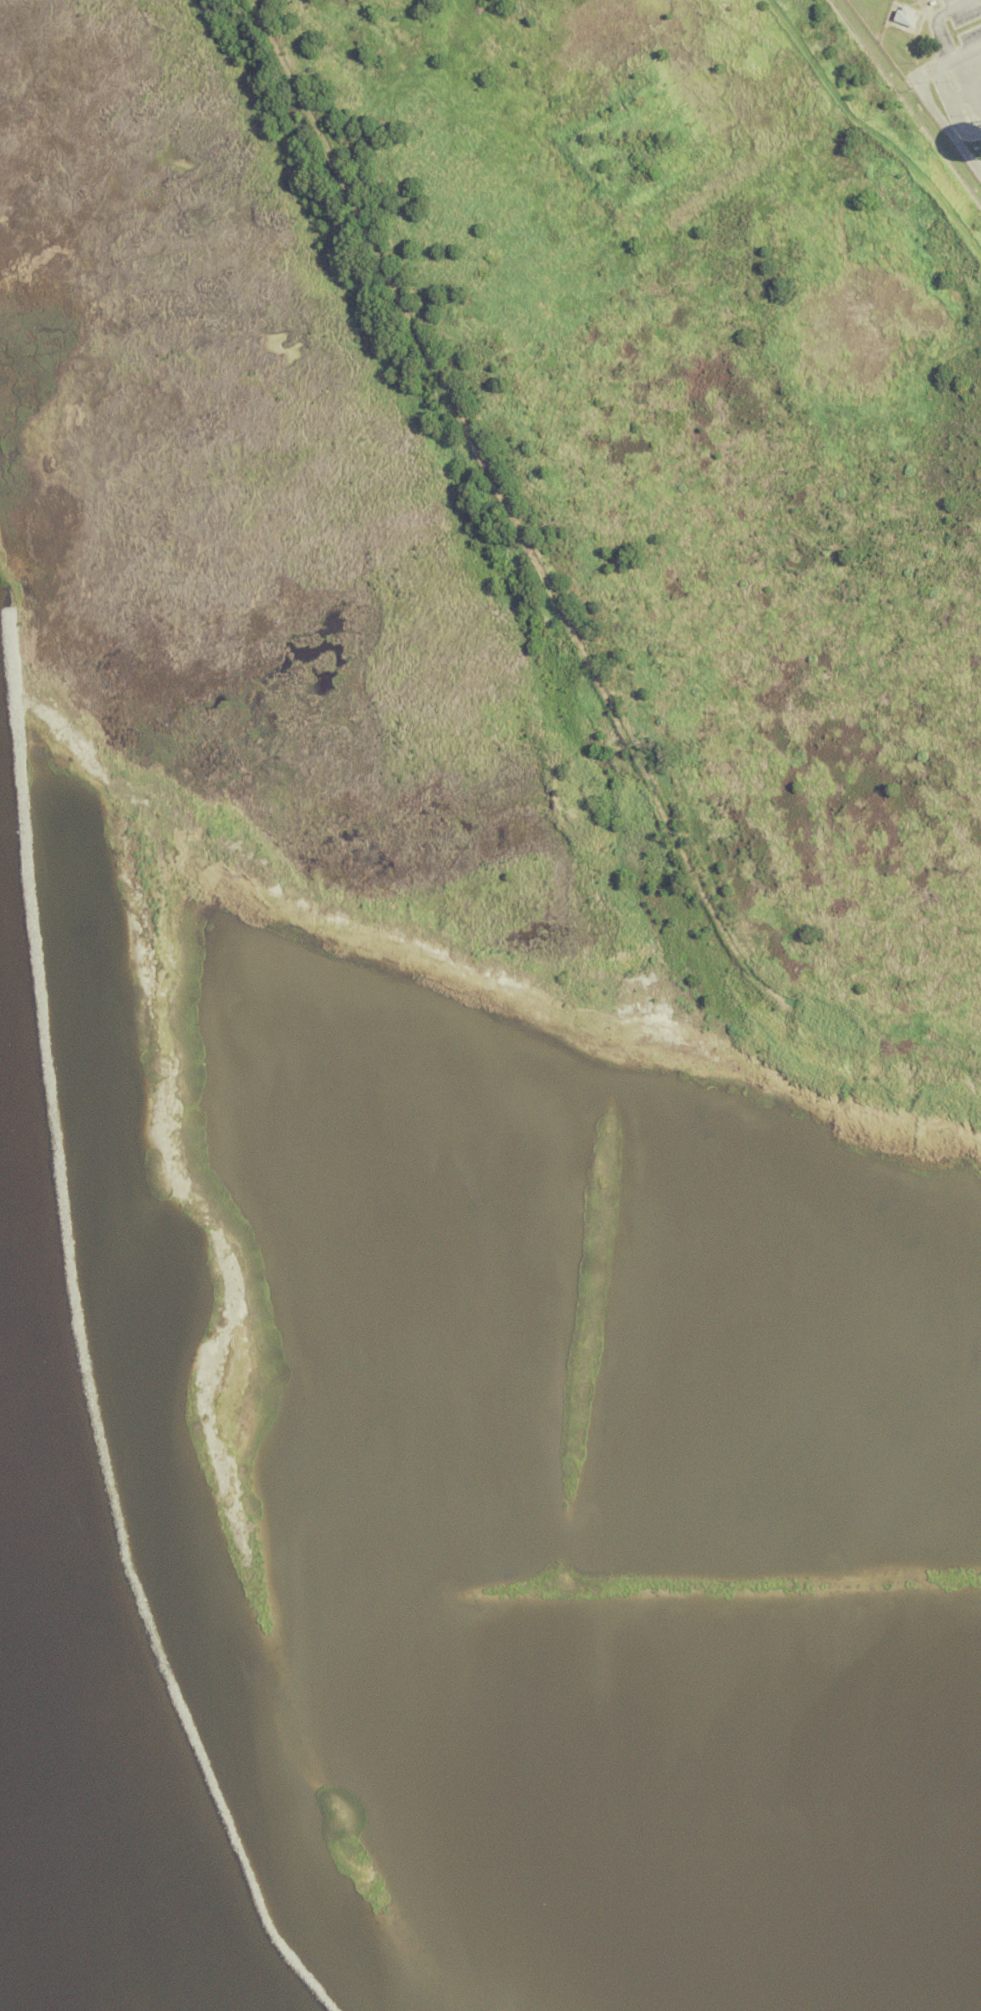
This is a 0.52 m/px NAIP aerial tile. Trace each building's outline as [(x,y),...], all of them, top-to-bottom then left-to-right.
[(917,17),(913,28),(893,20),(897,10),(901,12),(903,6),(915,10),(913,16),(917,17)]
